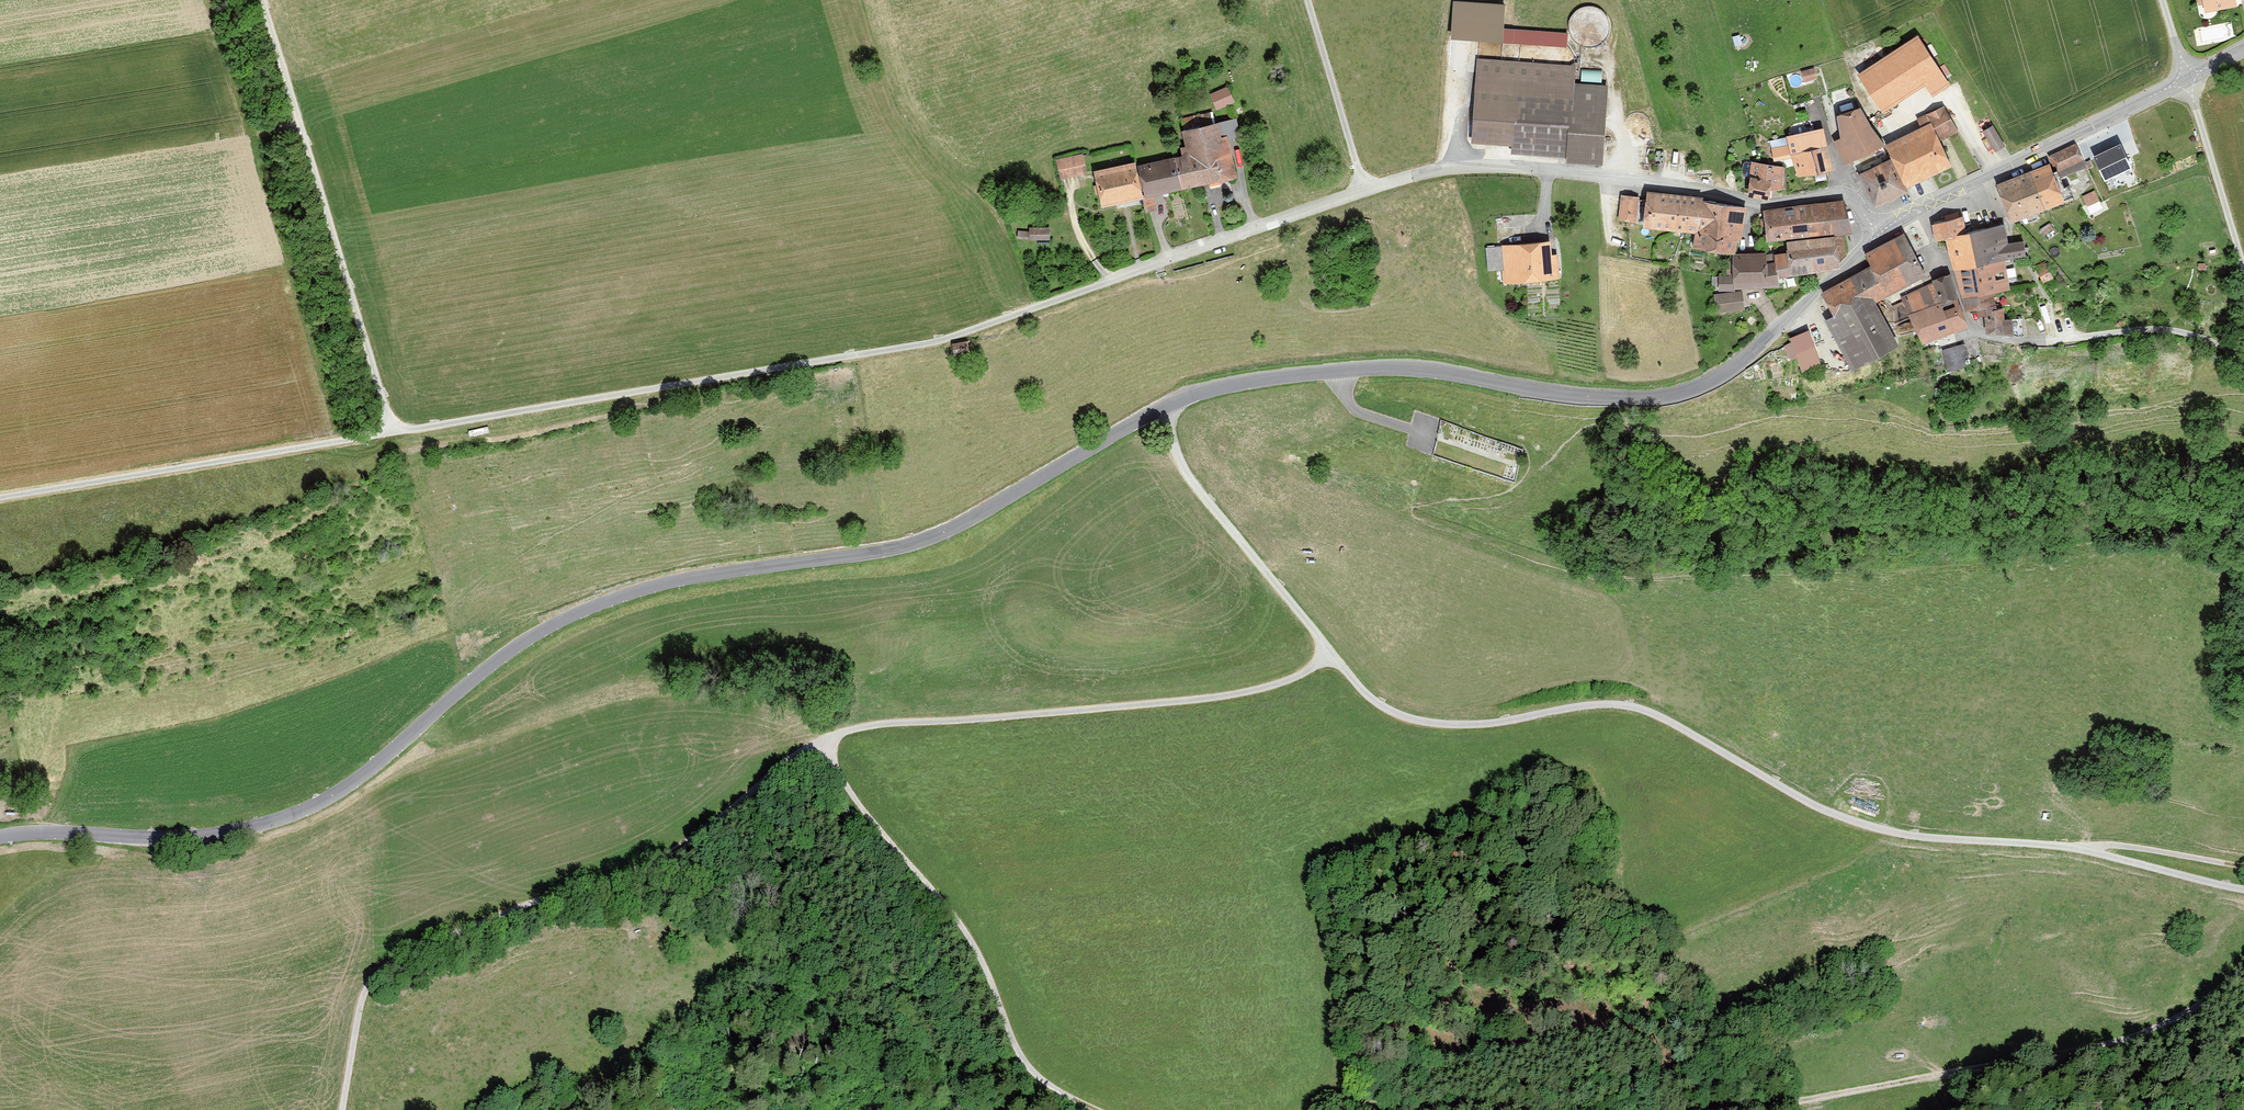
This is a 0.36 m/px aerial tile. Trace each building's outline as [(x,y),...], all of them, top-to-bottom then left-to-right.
[(2198,10),(2230,4),(2229,0),(2196,0),(2198,10)] [(1583,46),(1591,47),(1599,45),(1605,40),(1610,33),(1611,25),(1609,17),(1604,11),(1597,7),(1589,5),(1581,7),(1575,12),(1570,19),(1569,27),(1571,35),(1576,42),(1583,46)] [(1947,84),(1918,39),(1861,77),(1883,110),(1926,82),(1933,93),(1947,84)] [(1479,60),(1475,143),(1571,148),(1570,160),(1610,162),(1614,84),(1583,82),(1584,66),(1479,60)] [(1802,82),(1816,79),(1812,67),(1799,70),(1802,82)] [(1585,69),(1584,79),(1603,81),(1604,71),(1585,69)] [(1191,152),(1181,154),(1190,189),(1241,176),(1230,137),(1243,133),(1241,126),(1251,123),(1242,88),(1216,95),(1221,115),(1184,124),(1191,152)] [(1907,192),(1904,187),(1949,166),(1937,141),(1956,130),(1943,109),(1920,121),(1924,129),(1887,146),(1894,159),(1861,176),(1875,206),(1907,192)] [(1836,143),(1846,163),(1882,145),(1870,128),(1860,110),(1839,118),(1842,140),(1836,143)] [(1978,130),(1991,150),(2001,144),(1988,123),(1978,130)] [(1793,157),(1799,176),(1831,171),(1823,131),(1788,138),(1790,146),(1772,149),(1775,161),(1793,157)] [(2053,165),(2050,166),(2054,179),(2085,167),(2076,146),(2050,158),(2053,165)] [(2094,158),(2106,181),(2131,168),(2120,146),(2094,158)] [(1056,160),(1060,180),(1092,173),(1088,153),(1056,160)] [(1181,154),(1144,162),(1151,196),(1190,189),(1181,154)] [(1746,161),(1741,195),(1765,198),(1766,187),(1778,189),(1781,165),(1746,161)] [(1099,173),(1107,206),(1151,196),(1144,162),(1099,173)] [(2031,174),(2045,210),(2063,202),(2054,179),(2050,166),(2031,174)] [(2012,222),(2045,210),(2031,174),(1998,186),(2012,222)] [(2094,192),(2084,197),(2088,206),(2098,201),(2094,192)] [(1621,195),(1618,221),(1638,223),(1641,197),(1621,195)] [(1693,231),(1696,206),(1653,200),(1649,225),(1693,231)] [(1691,248),(1730,251),(1732,239),(1735,240),(1739,205),(1696,201),(1696,206),(1693,231),(1691,248)] [(1768,241),(1787,239),(1833,233),(1850,231),(1843,203),(1765,212),(1768,241)] [(1962,219),(1933,226),(1936,240),(1947,239),(1966,311),(1978,310),(1979,317),(1986,316),(1987,333),(2012,335),(2011,321),(2004,321),(2003,310),(1996,312),(1992,293),(2008,289),(2003,260),(2025,256),(2022,243),(2006,245),(2003,227),(1966,236),(1962,219)] [(1033,241),(1055,241),(1055,228),(1033,227),(1033,241)] [(1777,279),(1838,268),(1833,233),(1787,239),(1789,253),(1773,256),(1777,279)] [(1925,276),(1904,236),(1867,255),(1873,267),(1824,294),(1835,318),(1827,322),(1853,369),(1897,346),(1874,303),(1925,276)] [(1497,284),(1563,275),(1558,241),(1493,250),(1497,284)] [(1778,286),(1777,279),(1773,256),(1766,256),(1734,256),(1735,276),(1720,277),(1720,289),(1735,289),(1778,286)] [(2037,281),(2049,277),(2043,259),(2031,263),(2037,281)] [(1966,327),(1949,278),(1934,283),(1935,285),(1903,298),(1923,343),(1966,327)] [(1716,296),(1717,312),(1743,309),(1741,293),(1716,296)] [(1791,339),(1803,372),(1820,365),(1808,333),(1791,339)] [(981,340),(962,344),(964,355),(983,352),(981,340)] [(1935,348),(1939,365),(1962,360),(1957,342),(1935,348)]
